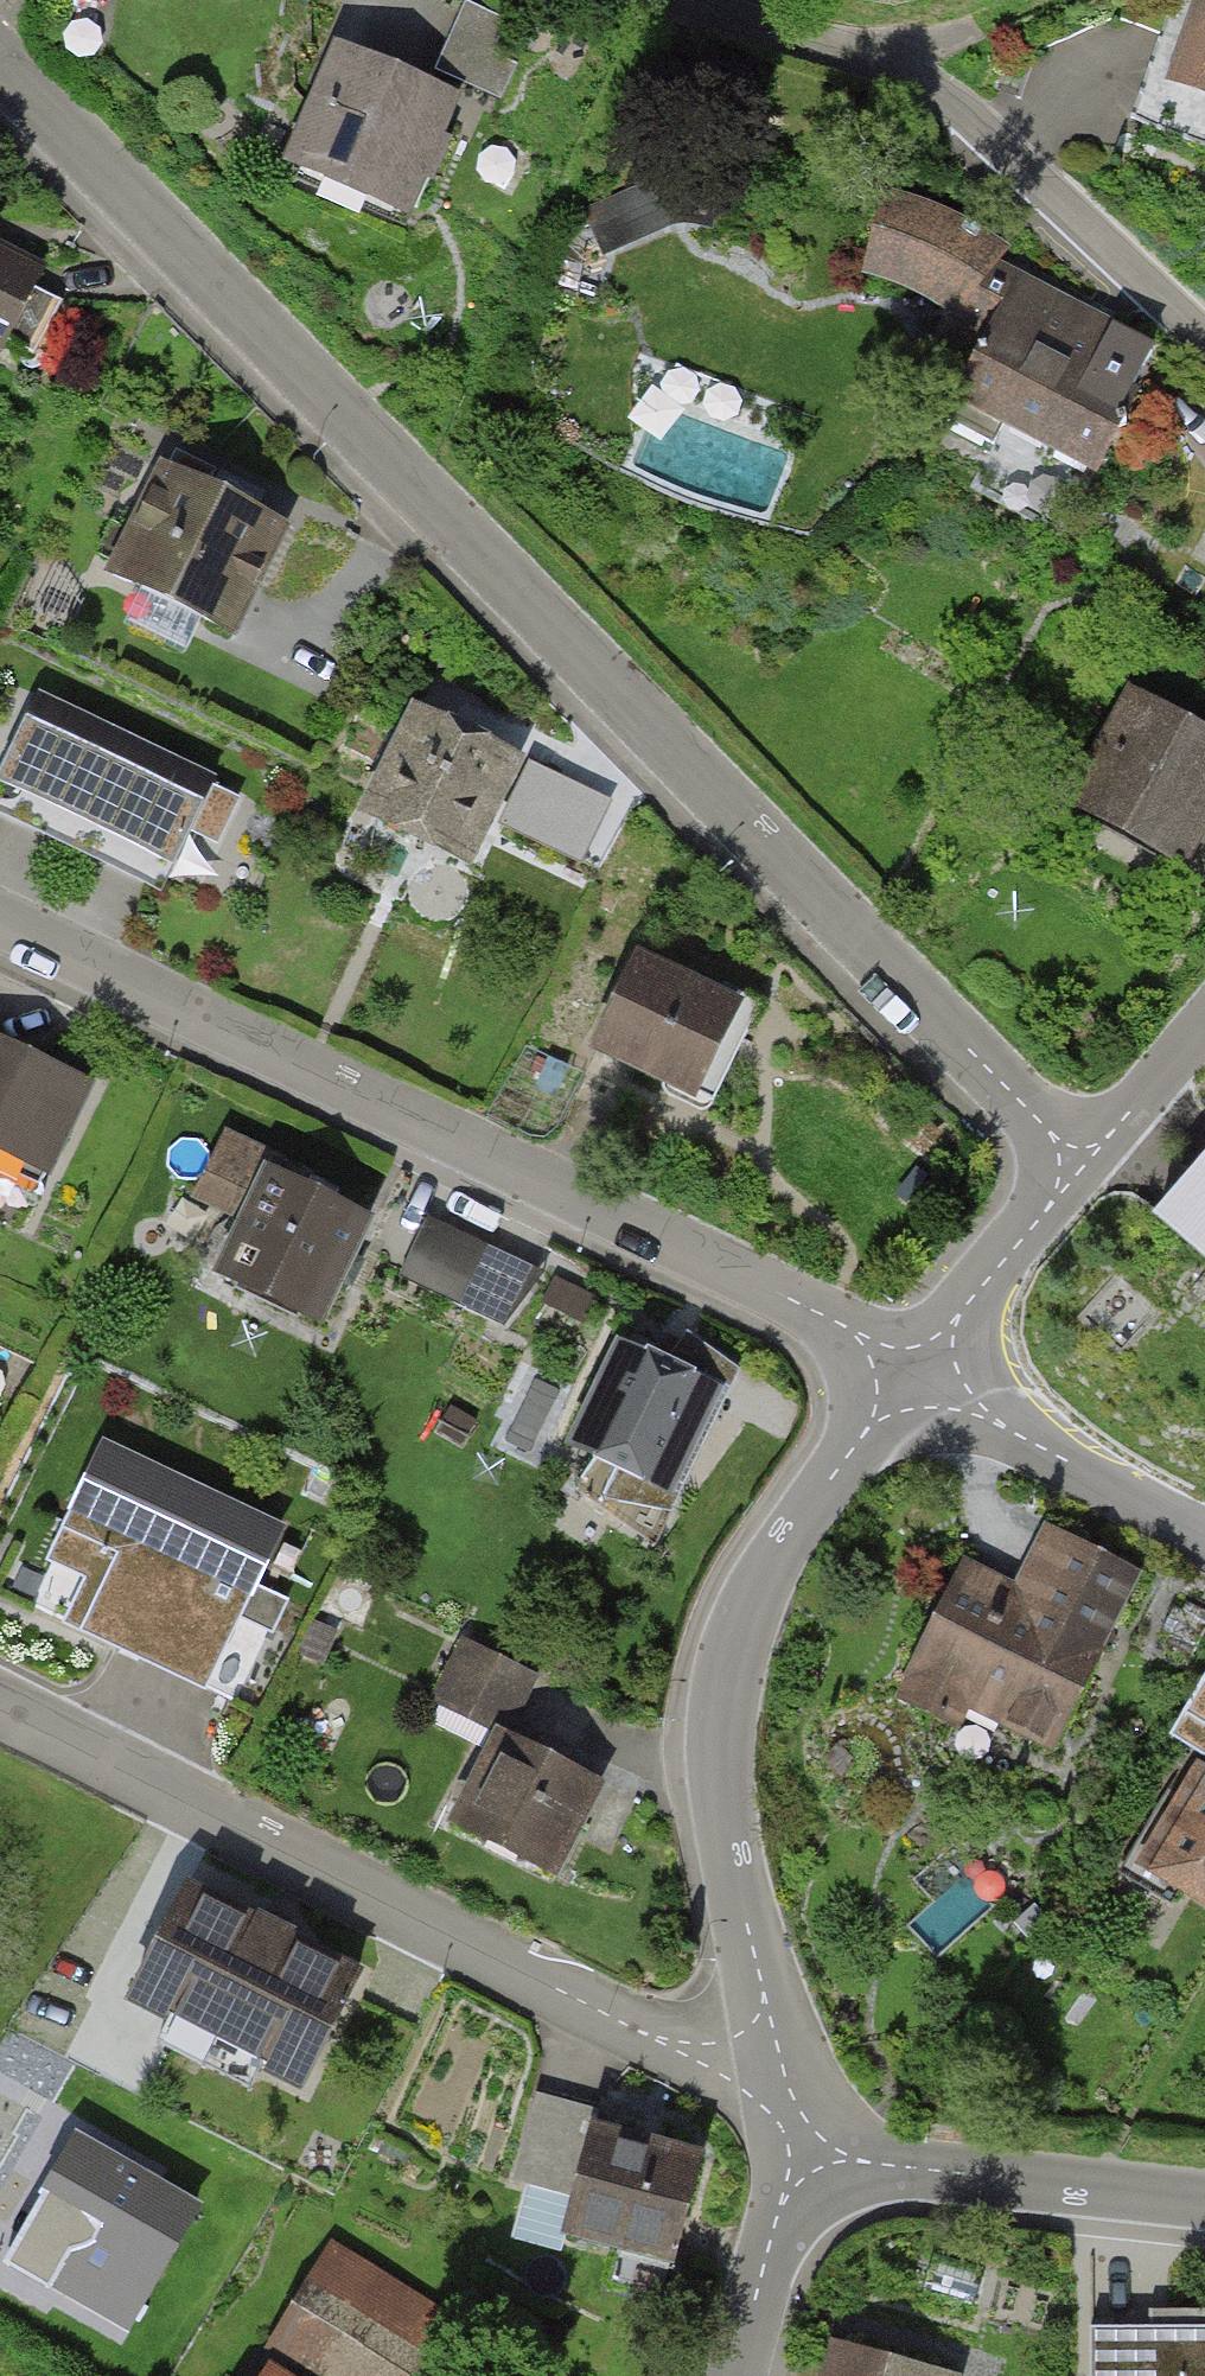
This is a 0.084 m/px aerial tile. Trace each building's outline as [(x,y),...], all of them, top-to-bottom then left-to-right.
[(441,69),(510,94),(537,19),(485,0),(466,0),(441,69)] [(1170,83),(1204,95),(1204,0),(1199,0),(1170,83)] [(447,117),(317,59),(267,172),(396,230),(447,117)] [(581,218),(600,260),(674,227),(711,234),(720,192),(671,179),(581,218)] [(1092,383),(1116,337),(991,271),(1006,248),(939,211),(894,195),(868,280),(908,293),(950,314),(936,340),(983,366),(960,409),(1095,481),(1135,406),(1092,383)] [(3,365),(8,354),(36,367),(64,307),(37,295),(47,274),(0,252),(0,364),(3,365)] [(291,532),(159,469),(104,585),(236,648),(291,532)] [(40,699),(0,784),(0,811),(168,890),(176,873),(200,885),(243,794),(40,699)] [(1204,828),(1204,751),(1123,708),(1064,818),(1178,878),(1204,828)] [(527,765),(413,712),(357,829),(471,883),(527,765)] [(638,959),(591,1064),(698,1112),(702,1103),(715,1109),(761,1006),(737,996),(734,1002),(638,959)] [(0,1044),(0,1166),(54,1191),(101,1091),(0,1044)] [(323,1340),(375,1227),(266,1177),(274,1158),(224,1135),(192,1207),(241,1229),(213,1290),(323,1340)] [(1154,1230),(1204,1274),(1204,1171),(1154,1230)] [(545,1277),(427,1222),(400,1283),(504,1333),(545,1277)] [(672,1522),(741,1377),(687,1338),(670,1370),(617,1347),(567,1461),(616,1487),(602,1514),(672,1522)] [(291,1532),(100,1445),(43,1570),(47,1572),(29,1612),(64,1628),(61,1635),(205,1701),(209,1691),(234,1703),(264,1638),(273,1643),(291,1604),(264,1592),(291,1532)] [(971,1718),(1057,1760),(1145,1577),(1045,1529),(1016,1590),(966,1566),(898,1708),(961,1738),(971,1718)] [(494,1735),(507,1742),(538,1678),(462,1642),(431,1706),(494,1735)] [(1168,1741),(1204,1764),(1204,1680),(1168,1741)] [(447,1836),(557,1888),(604,1787),(507,1742),(494,1735),(447,1836)] [(1204,1921),(1204,1773),(1196,1768),(1132,1878),(1204,1921)] [(125,2019),(305,2106),(365,1981),(185,1895),(125,2019)] [(561,2252),(674,2282),(706,2162),(592,2132),(598,2112),(536,2096),(512,2188),(573,2204),(561,2252)] [(4,2272),(130,2343),(203,2213),(77,2142),(4,2272)] [(935,2273),(983,2278),(986,2248),(938,2243),(935,2273)] [(304,2375),(414,2375),(451,2316),(332,2245),(266,2353),(304,2375)] [(1090,2375),(1204,2375),(1204,2313),(1147,2313),(1147,2327),(1090,2327),(1090,2375)] [(827,2350),(820,2375),(926,2375),(827,2350)]
